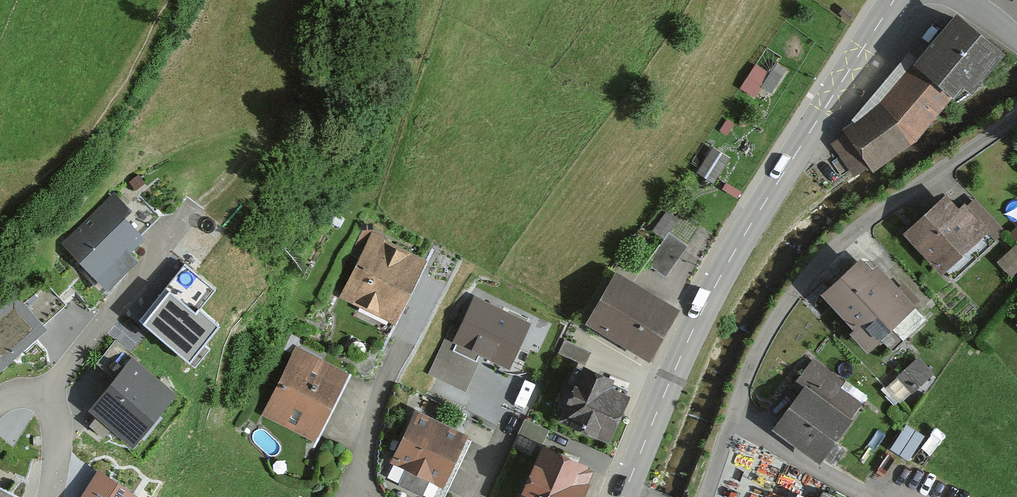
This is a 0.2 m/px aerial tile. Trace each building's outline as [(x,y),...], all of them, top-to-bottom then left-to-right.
[(999,62),(956,25),(885,109),(839,142),(858,172),(867,166),(873,173),(908,148),(961,91),(971,98),(999,62)] [(769,74),(756,66),(741,91),(755,100),(761,90),(771,96),(782,78),(771,71),(769,74)] [(729,159),(712,149),(697,175),(714,185),(729,159)] [(114,194),(61,244),(107,292),(137,264),(129,255),(145,240),(126,220),(133,214),(114,194)] [(954,217),(940,201),(900,234),(934,274),(982,234),(962,210),(954,217)] [(680,222),(667,212),(652,233),(665,242),(647,266),(665,279),(688,248),(670,235),(680,222)] [(412,264),(366,238),(332,299),(377,325),(412,264)] [(212,291),(184,268),(141,321),(190,360),(216,327),(196,311),(212,291)] [(872,284),(860,270),(824,299),(857,338),(865,331),(880,349),(916,318),(881,277),(872,284)] [(673,314),(617,282),(590,328),(647,360),(673,314)] [(487,291),(467,335),(531,364),(551,320),(487,291)] [(0,312),(0,373),(48,333),(17,297),(0,312)] [(337,373),(291,350),(258,415),(304,438),(337,373)] [(864,400),(808,359),(781,395),(793,404),(773,430),(817,463),(864,400)] [(132,360),(88,412),(133,450),(177,398),(132,360)] [(627,390),(576,370),(557,420),(607,440),(627,390)] [(467,443),(418,420),(395,470),(444,493),(467,443)] [(540,454),(523,496),(581,496),(590,474),(540,454)] [(98,471),(81,496),(139,496),(98,471)]
